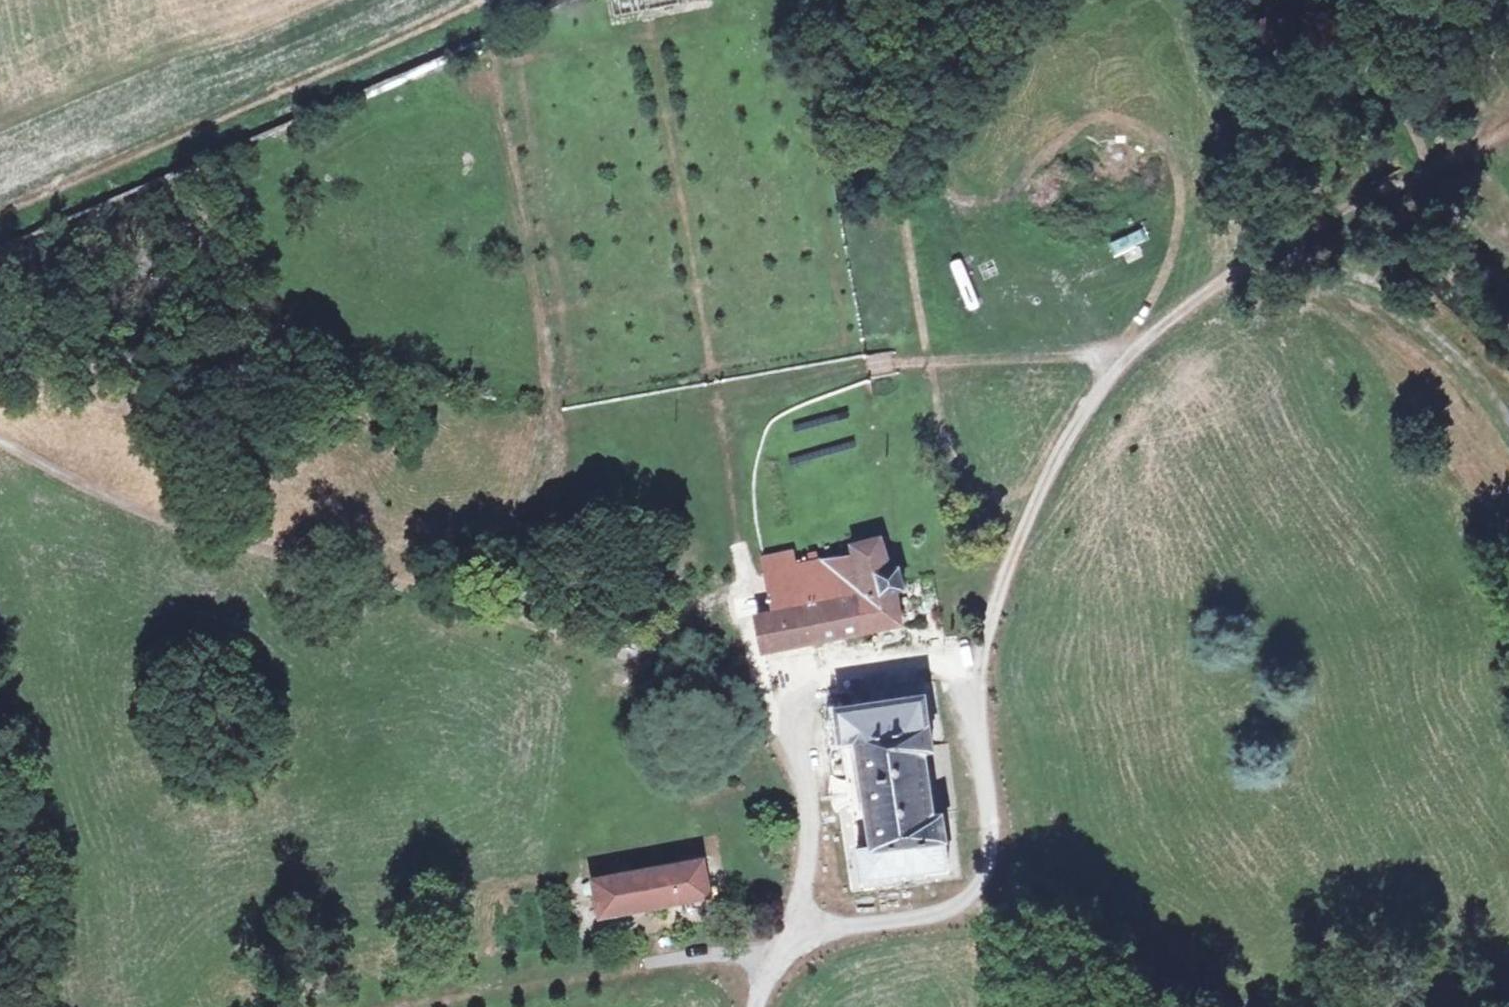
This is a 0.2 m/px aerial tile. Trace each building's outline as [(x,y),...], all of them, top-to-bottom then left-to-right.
[(621,10),(663,0),(617,0),(621,10)] [(982,287),(974,268),(947,277),(963,322),(992,312),(987,299),(973,304),(968,292),(982,287)] [(801,560),(771,566),(777,608),(764,611),(772,645),(906,617),(900,588),(908,586),(902,560),(892,562),(883,531),(859,536),(854,549),(801,560)] [(771,566),(801,560),(798,544),(769,550),(771,566)] [(865,871),(888,868),(890,876),(932,870),(931,861),(951,859),(944,808),(933,809),(924,743),(935,741),(928,687),(840,699),(845,735),(860,836),(865,871)] [(602,920),(708,894),(700,858),(594,885),(602,920)]
